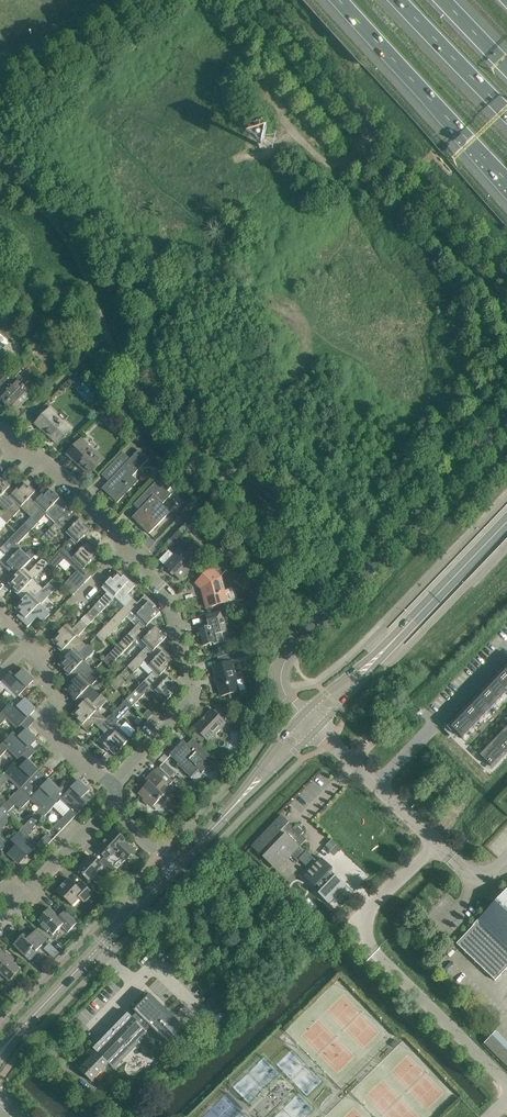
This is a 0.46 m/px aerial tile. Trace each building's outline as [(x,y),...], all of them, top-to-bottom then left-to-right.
[(17,354),(7,344),(2,349),(0,347),(0,371),(17,354)] [(0,380),(0,390),(1,391),(0,392),(0,400),(6,405),(8,402),(16,410),(36,388),(29,382),(25,386),(25,385),(24,385),(24,386),(23,386),(18,382),(22,378),(18,374),(21,371),(15,365),(0,380)] [(50,408),(35,423),(41,429),(42,429),(58,444),(73,428),(64,420),(62,422),(55,415),(56,414),(50,408)] [(88,444),(82,438),(66,454),(73,460),(73,459),(89,474),(104,459),(96,450),(93,453),(86,446),(88,444)] [(112,477),(108,481),(102,488),(117,503),(132,487),(126,482),(148,459),(139,450),(130,459),(123,452),(105,470),(112,477)] [(137,501),(134,504),(140,510),(141,508),(145,512),(136,521),(149,533),(165,517),(170,511),(163,503),(171,494),(168,491),(171,487),(171,485),(161,475),(154,483),(146,491),(137,501)] [(6,511),(13,504),(8,499),(15,492),(15,491),(10,487),(11,486),(5,480),(4,481),(0,477),(0,506),(6,511)] [(15,491),(15,492),(8,499),(13,504),(6,511),(0,517),(7,524),(20,510),(19,509),(21,507),(31,517),(38,509),(33,504),(40,497),(35,492),(36,491),(30,486),(29,487),(24,482),(15,491)] [(46,512),(56,522),(63,515),(71,507),(66,502),(65,501),(64,503),(60,498),(61,497),(55,491),(54,493),(49,488),(42,495),(40,497),(33,504),(38,509),(31,517),(26,522),(32,529),(46,515),(45,514),(46,512)] [(41,538),(47,543),(47,544),(61,530),(60,529),(62,528),(72,537),(70,539),(75,545),(82,538),(84,536),(91,529),(86,523),(87,522),(81,517),(80,518),(75,513),(77,512),(76,512),(71,507),(56,522),(46,533),(45,534),(43,536),(42,537),(41,538)] [(201,513),(196,518),(201,522),(205,518),(201,513)] [(0,560),(0,563),(9,572),(12,569),(17,574),(18,572),(18,573),(25,566),(34,557),(36,555),(31,549),(29,552),(28,551),(26,553),(16,544),(18,542),(19,543),(32,529),(26,522),(16,532),(3,546),(8,551),(1,559),(2,559),(1,559),(0,560)] [(177,532),(171,539),(176,544),(181,536),(177,532)] [(63,585),(73,595),(91,576),(84,568),(98,553),(93,548),(94,547),(88,541),(87,543),(82,538),(75,545),(70,539),(48,562),(49,564),(54,569),(64,559),(77,571),(63,585)] [(172,553),(174,555),(164,565),(171,571),(171,574),(173,574),(180,579),(190,569),(184,564),(189,558),(195,563),(202,556),(196,550),(196,547),(193,547),(191,545),(184,552),(178,546),(172,553)] [(1,559),(8,551),(3,546),(1,548),(0,547),(0,560),(1,559)] [(23,599),(31,591),(36,596),(43,589),(33,579),(34,577),(35,578),(49,564),(48,562),(43,557),(30,571),(25,566),(18,573),(18,572),(17,574),(8,583),(13,588),(12,589),(18,595),(19,594),(24,598),(23,599)] [(218,579),(221,577),(211,567),(196,583),(201,588),(206,607),(235,600),(232,588),(221,591),(218,579)] [(107,593),(95,605),(101,612),(114,598),(113,598),(114,596),(125,606),(132,598),(127,593),(135,585),(124,575),(123,576),(118,571),(106,583),(102,587),(102,588),(107,593)] [(56,589),(49,582),(43,589),(36,596),(31,591),(23,599),(15,608),(20,613),(17,616),(28,626),(37,617),(43,622),(50,614),(39,603),(41,602),(42,603),(56,589)] [(125,606),(101,631),(108,637),(130,614),(129,613),(130,611),(140,621),(139,623),(144,628),(151,621),(160,612),(155,607),(156,606),(145,595),(137,603),(132,598),(125,606)] [(242,611),(246,615),(251,613),(252,608),(248,604),(243,606),(242,611)] [(95,605),(90,610),(96,617),(101,612),(95,605)] [(90,610),(85,615),(92,622),(96,617),(90,610)] [(208,626),(198,628),(203,646),(213,643),(213,645),(222,642),(220,633),(227,631),(224,617),(222,618),(220,610),(205,614),(208,626)] [(60,631),(52,640),(57,645),(56,646),(61,651),(62,650),(67,655),(68,654),(69,654),(74,648),(80,653),(87,646),(87,645),(77,636),(78,634),(79,635),(92,622),(85,615),(73,628),(68,623),(60,631)] [(117,646),(113,650),(119,656),(127,648),(136,639),(136,638),(137,636),(138,637),(147,646),(145,647),(151,653),(158,646),(159,645),(161,642),(167,637),(162,632),(163,630),(157,625),(156,626),(151,621),(144,628),(139,623),(121,642),(117,646)] [(103,642),(108,637),(101,631),(96,635),(103,642)] [(81,673),(86,678),(94,670),(93,670),(83,660),(85,659),(86,660),(95,650),(88,644),(87,645),(87,646),(80,653),(74,648),(69,654),(68,654),(67,655),(58,664),(64,669),(62,671),(68,676),(69,675),(74,680),(75,679),(81,673)] [(145,647),(127,666),(128,666),(134,672),(140,666),(149,675),(152,672),(158,677),(164,670),(165,671),(174,661),(168,656),(170,655),(164,649),(163,651),(158,646),(151,653),(145,647)] [(241,658),(239,651),(218,657),(219,664),(213,665),(221,696),(245,689),(242,679),(236,681),(230,661),(241,658)] [(110,666),(114,661),(108,655),(103,660),(110,666)] [(10,671),(0,682),(0,694),(7,687),(17,697),(34,680),(23,669),(16,676),(10,671)] [(82,703),(82,704),(88,698),(93,703),(100,695),(90,685),(92,684),(101,675),(95,669),(93,670),(94,670),(86,678),(81,673),(75,679),(74,680),(65,689),(70,694),(69,695),(75,701),(76,700),(81,704),(82,703)] [(159,697),(164,703),(180,686),(175,681),(176,680),(171,674),(169,675),(165,671),(164,670),(158,677),(152,672),(126,700),(132,706),(150,688),(149,687),(150,685),(161,695),(159,697)] [(451,728),(459,735),(463,739),(506,692),(506,670),(451,728)] [(126,681),(119,675),(115,680),(121,686),(126,681)] [(116,691),(121,686),(115,680),(110,685),(116,691)] [(108,700),(102,694),(102,693),(100,695),(93,703),(88,698),(82,704),(82,703),(81,704),(72,714),(77,719),(76,720),(81,726),(82,724),(87,729),(86,730),(87,731),(94,723),(99,728),(107,720),(97,710),(98,708),(99,709),(108,700)] [(21,704),(15,698),(12,702),(17,707),(21,704)] [(8,717),(18,727),(13,732),(18,737),(26,729),(21,725),(36,709),(25,699),(21,704),(17,707),(12,702),(0,714),(0,725),(8,717)] [(104,732),(97,740),(97,741),(98,740),(103,744),(102,745),(108,751),(109,750),(114,755),(123,746),(130,738),(125,733),(120,728),(121,726),(117,722),(124,715),(132,706),(126,700),(117,708),(107,720),(99,728),(104,732)] [(197,730),(194,733),(202,741),(205,737),(208,740),(224,722),(223,721),(227,716),(218,707),(213,712),(212,710),(195,728),(197,730)] [(143,716),(147,720),(153,714),(149,710),(143,716)] [(235,715),(228,723),(234,729),(242,721),(235,715)] [(480,755),(486,761),(491,766),(506,750),(506,727),(480,755)] [(0,745),(0,757),(9,747),(19,757),(14,762),(20,768),(28,759),(27,759),(22,754),(37,739),(26,729),(18,737),(13,732),(0,745)] [(183,740),(170,754),(171,756),(176,761),(178,763),(177,764),(178,764),(191,777),(199,769),(203,772),(209,766),(219,775),(225,769),(215,759),(214,759),(193,739),(187,744),(183,740)] [(0,777),(0,788),(9,779),(11,777),(21,787),(19,789),(10,799),(3,806),(8,811),(9,812),(16,804),(15,804),(26,792),(21,787),(31,777),(34,774),(38,770),(38,769),(28,759),(20,768),(14,762),(1,776),(0,777)] [(146,785),(138,793),(144,798),(142,800),(147,805),(149,803),(153,806),(160,799),(163,801),(166,798),(173,790),(169,786),(168,785),(173,781),(158,766),(154,771),(146,779),(143,782),(146,785)] [(168,766),(163,771),(170,778),(171,777),(175,773),(172,770),(170,767),(168,766)] [(42,807),(31,819),(36,824),(53,807),(57,803),(51,798),(59,789),(49,779),(31,797),(26,792),(15,804),(21,809),(32,798),(42,807)] [(63,816),(54,827),(59,832),(92,798),(87,793),(90,790),(79,779),(65,794),(60,789),(59,789),(51,798),(57,803),(53,807),(63,816)] [(8,811),(3,806),(0,809),(0,820),(8,811)] [(14,816),(8,811),(0,820),(0,831),(14,816)] [(294,827),(282,815),(252,847),(259,854),(262,851),(266,854),(265,855),(279,868),(291,855),(298,862),(307,852),(300,846),(307,839),(302,834),(304,832),(296,825),(294,827)] [(31,819),(11,840),(16,845),(8,854),(19,864),(36,846),(41,851),(52,839),(47,834),(36,845),(26,836),(36,824),(31,819)] [(125,842),(126,841),(115,830),(101,844),(102,845),(97,850),(104,857),(106,859),(111,854),(112,855),(116,851),(126,860),(134,851),(125,842)] [(0,861),(8,854),(16,845),(11,840),(5,845),(0,840),(0,861)] [(89,881),(99,871),(107,879),(117,869),(104,857),(99,863),(90,855),(77,869),(89,881)] [(329,872),(333,868),(332,868),(331,869),(322,859),(322,858),(304,877),(305,876),(315,886),(314,887),(315,887),(317,885),(322,890),(318,893),(318,894),(319,893),(329,903),(328,904),(329,904),(347,885),(346,885),(345,885),(336,876),(336,875),(334,877),(329,872)] [(69,878),(57,890),(72,905),(79,898),(84,903),(93,893),(81,882),(77,886),(69,878)] [(500,896),(485,911),(486,912),(470,929),(457,943),(495,980),(506,968),(506,889),(500,896)] [(68,932),(77,922),(65,910),(59,916),(50,908),(38,920),(42,924),(41,925),(48,932),(49,931),(53,935),(61,926),(68,932)] [(24,935),(14,945),(25,956),(30,961),(38,953),(36,951),(47,940),(37,930),(28,939),(24,935)] [(9,981),(20,970),(12,962),(15,959),(8,953),(5,955),(0,950),(0,973),(9,981)] [(121,1018),(93,1048),(109,1064),(113,1068),(147,1032),(146,1031),(151,1027),(169,1045),(175,1038),(176,1039),(178,1039),(179,1037),(179,1035),(179,1034),(185,1028),(150,994),(134,1011),(135,1012),(131,1016),(127,1012),(121,1018)] [(225,998),(216,1008),(220,1012),(229,1003),(225,998)] [(506,1070),(506,1043),(494,1031),(481,1044),(506,1070)] [(92,1058),(80,1070),(92,1082),(109,1064),(93,1048),(88,1053),(92,1058)]
